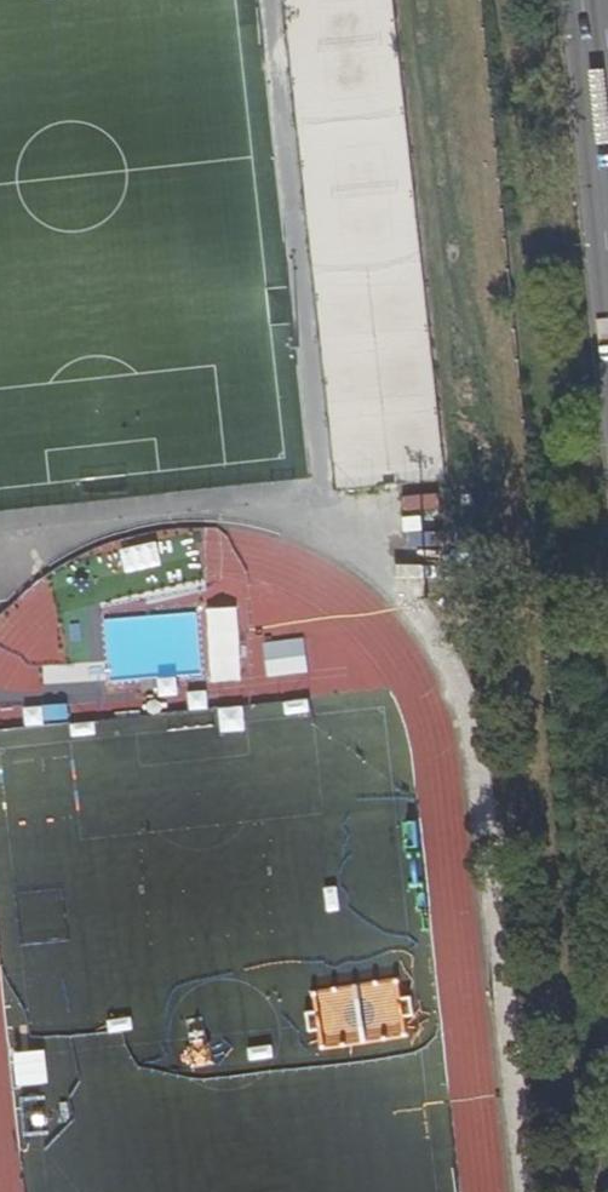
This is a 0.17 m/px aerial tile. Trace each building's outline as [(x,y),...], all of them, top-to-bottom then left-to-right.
[(328,489),(431,480),(391,0),(287,0),(328,489)]
